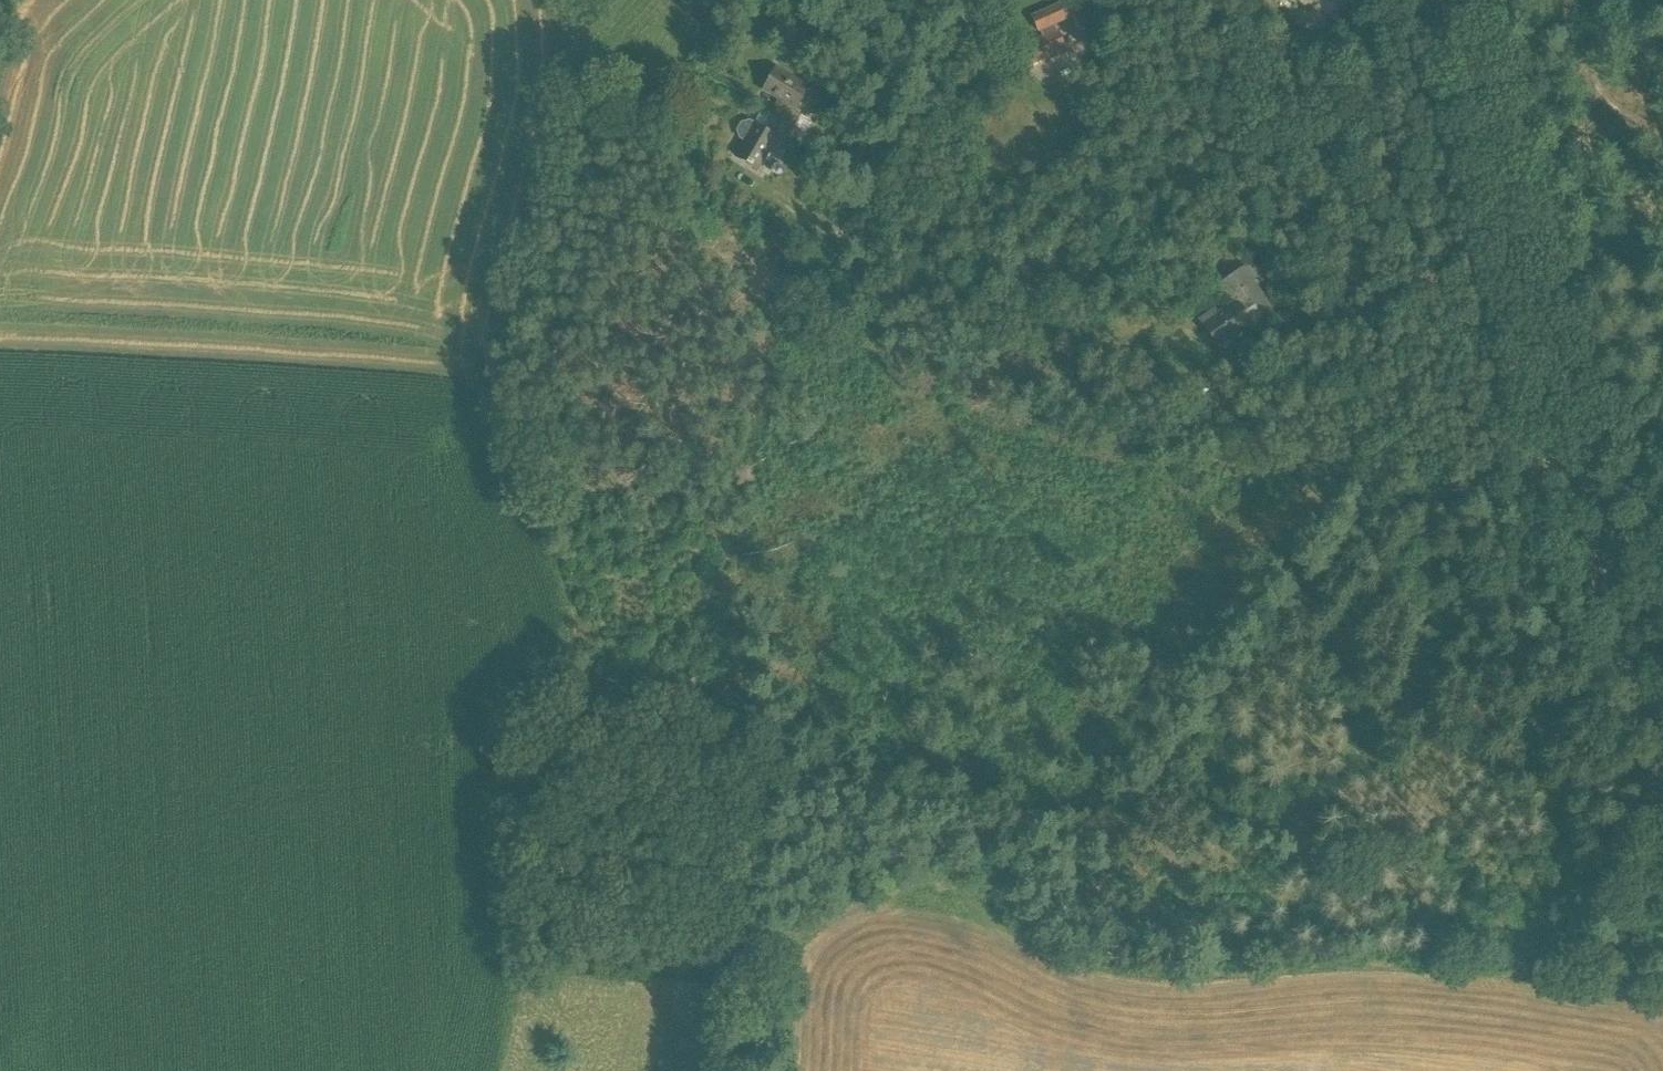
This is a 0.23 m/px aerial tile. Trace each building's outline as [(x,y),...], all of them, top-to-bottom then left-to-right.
[(1058,32),(1055,25),(1081,13),(1074,0),(1068,0),(1031,18),(1038,33),(1040,32),(1043,39),(1023,48),(1031,65),(1052,56),(1054,58),(1068,52),(1058,32)] [(1189,21),(1193,41),(1202,18),(1189,21)] [(776,67),(761,92),(777,101),(770,112),(770,113),(771,114),(794,128),(795,128),(805,133),(811,122),(801,116),(802,116),(793,111),(793,110),(796,112),(810,87),(776,67)] [(743,142),(734,157),(758,172),(772,149),(780,153),(794,128),(771,114),(763,128),(755,123),(750,121),(741,123),(736,131),(739,139),(743,142)] [(1238,303),(1251,321),(1270,309),(1250,280),(1252,279),(1244,268),(1222,283),(1231,296),(1233,295),(1238,303)] [(1233,334),(1251,321),(1238,303),(1216,318),(1212,312),(1201,320),(1219,346),(1235,336),(1233,334)] [(1242,364),(1260,351),(1248,333),(1229,346),(1242,364)]
